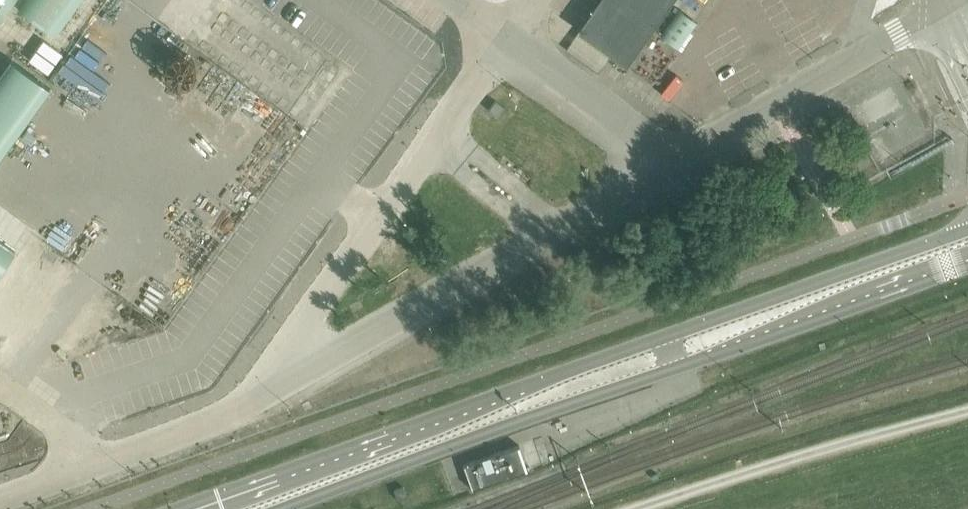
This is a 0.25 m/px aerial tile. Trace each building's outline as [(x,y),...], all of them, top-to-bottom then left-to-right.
[(14,0),(0,0),(0,20),(14,0)] [(22,12),(57,36),(81,0),(30,0),(22,12)] [(332,55),(269,12),(255,33),(244,25),(257,5),(250,0),(218,0),(188,43),(292,114),(332,55)] [(671,0),(597,0),(576,30),(625,64),(671,0)] [(677,50),(696,23),(679,11),(660,37),(677,50)] [(0,77),(0,158),(50,89),(12,61),(0,77)] [(892,87),(858,107),(869,126),(903,106),(892,87)] [(929,99),(925,91),(920,94),(924,102),(929,99)] [(874,143),(882,156),(919,134),(911,121),(874,143)] [(516,447),(463,465),(472,490),(525,472),(516,447)]
